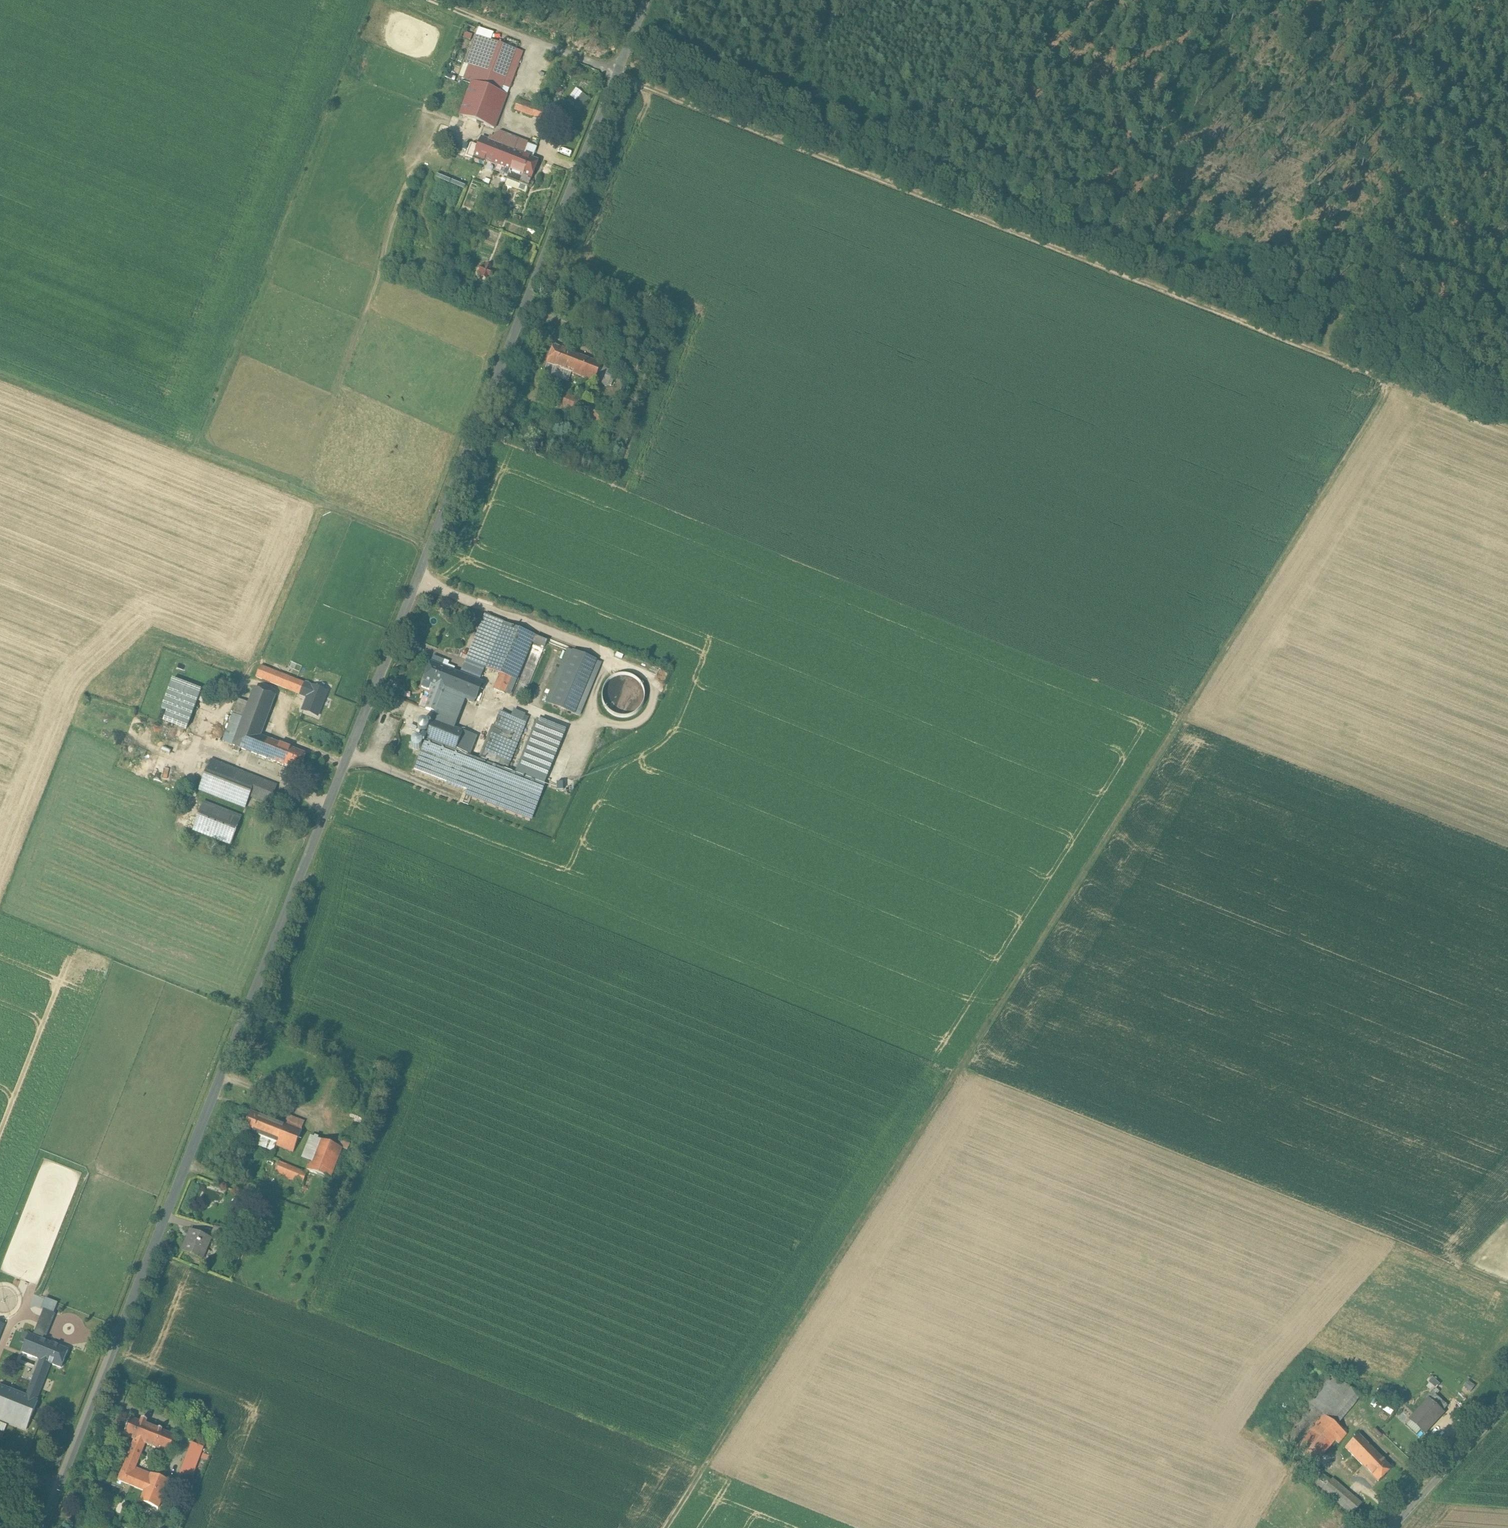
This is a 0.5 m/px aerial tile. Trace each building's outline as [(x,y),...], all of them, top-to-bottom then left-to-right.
[(502,45),(478,36),(462,78),(471,82),(486,87),(502,45)] [(502,45),(486,87),(501,93),(517,50),(502,45)] [(486,87),(471,82),(459,116),(494,129),(506,95),(501,93),(486,87)] [(576,88),(570,96),(577,100),(583,92),(576,88)] [(575,102),(581,107),(590,99),(584,93),(575,102)] [(557,114),(518,100),(514,109),(553,124),(557,114)] [(500,147),(481,139),(474,156),(493,164),(500,147)] [(523,156),(500,147),(493,164),(516,173),(523,156)] [(538,162),(523,156),(516,173),(523,175),(519,184),(528,187),(538,162)] [(569,353),(553,347),(547,364),(562,370),(569,353)] [(586,359),(569,353),(562,370),(580,376),(586,359)] [(601,365),(586,359),(580,376),(595,382),(601,365)] [(617,371),(601,365),(595,382),(606,387),(611,386),(617,371)] [(579,400),(560,393),(555,407),(573,414),(579,400)] [(504,624),(486,667),(500,673),(511,678),(516,680),(534,636),(504,624)] [(566,647),(546,703),(581,716),(602,660),(566,647)] [(441,667),(431,663),(422,687),(429,690),(432,683),(435,685),(440,686),(447,669),(440,667),(441,667)] [(290,679),(260,667),(256,677),(286,689),(290,679)] [(464,676),(447,669),(440,686),(445,688),(457,693),(464,676)] [(511,678),(500,673),(494,689),(504,693),(511,678)] [(615,684),(609,684),(610,702),(608,702),(608,716),(642,715),(642,675),(615,676),(615,684)] [(482,683),(464,676),(457,693),(460,694),(475,700),(482,683)] [(312,687),(290,679),(286,689),(308,697),(312,687)] [(205,691),(176,680),(165,709),(170,711),(167,720),(191,729),(205,691)] [(435,685),(426,709),(436,713),(445,688),(440,686),(435,685)] [(326,693),(312,687),(308,697),(303,710),(317,716),(326,693)] [(249,704),(239,729),(260,737),(275,696),(254,688),(249,704)] [(457,693),(445,688),(436,713),(433,720),(448,726),(460,694),(457,693)] [(260,737),(239,729),(249,704),(239,700),(223,742),(261,757),(267,740),(260,737)] [(501,713),(485,751),(496,755),(512,717),(501,713)] [(512,717),(496,755),(510,761),(526,723),(512,717)] [(448,726),(433,720),(414,769),(455,785),(474,736),(448,726)] [(290,749),(267,740),(261,757),(284,766),(290,749)] [(306,755),(290,749),(284,766),(290,768),(285,780),(294,783),(299,772),(299,771),(306,755)] [(256,778),(210,761),(199,791),(245,808),(249,797),(269,805),(277,786),(256,779),(256,778)] [(241,817),(203,803),(193,830),(230,845),(241,817)] [(272,1121),(251,1113),(244,1130),(252,1133),(249,1143),(249,1142),(273,1151),(272,1153),(273,1153),(276,1145),(283,1126),(272,1121)] [(300,1132),(283,1126),(276,1145),(293,1152),(302,1130),(300,1132)] [(310,1162),(319,1140),(320,1138),(311,1135),(302,1159),(310,1162)] [(342,1148),(319,1140),(310,1162),(307,1171),(330,1179),(342,1148)] [(288,1167),(278,1164),(274,1173),(284,1177),(288,1167)] [(302,1173),(288,1167),(284,1177),(298,1183),(302,1173)] [(306,1175),(302,1173),(298,1183),(302,1185),(306,1175)] [(216,1234),(192,1224),(183,1249),(207,1258),(216,1234)] [(35,1332),(47,1337),(56,1313),(44,1308),(35,1332)] [(52,1345),(29,1336),(22,1353),(41,1361),(45,1362),(52,1345)] [(68,1351),(52,1345),(45,1362),(51,1365),(61,1369),(68,1351)] [(2,1378),(0,1383),(0,1421),(27,1432),(39,1402),(36,1401),(51,1365),(45,1362),(41,1361),(29,1389),(2,1378)] [(32,1376),(33,1369),(25,1367),(24,1375),(32,1376)] [(1360,1398),(1331,1374),(1307,1402),(1309,1404),(1336,1427),(1360,1398)] [(1412,1415),(1430,1431),(1452,1409),(1434,1393),(1412,1415)] [(1281,1437),(1315,1465),(1335,1442),(1338,1445),(1346,1435),(1336,1427),(1309,1404),(1281,1437)] [(158,1429),(131,1418),(124,1436),(134,1440),(130,1450),(141,1455),(145,1444),(169,1454),(176,1436),(162,1431),(162,1430),(159,1428),(158,1429)] [(1364,1430),(1348,1444),(1382,1478),(1398,1465),(1364,1430)] [(192,1443),(179,1477),(190,1482),(203,1448),(192,1443)] [(130,1450),(118,1481),(129,1485),(135,1468),(136,1466),(141,1455),(130,1450)] [(151,1474),(135,1468),(129,1485),(145,1491),(151,1474)] [(1313,1484),(1352,1516),(1366,1500),(1327,1468),(1313,1484)] [(169,1481),(151,1474),(145,1491),(140,1502),(158,1509),(169,1481)]
